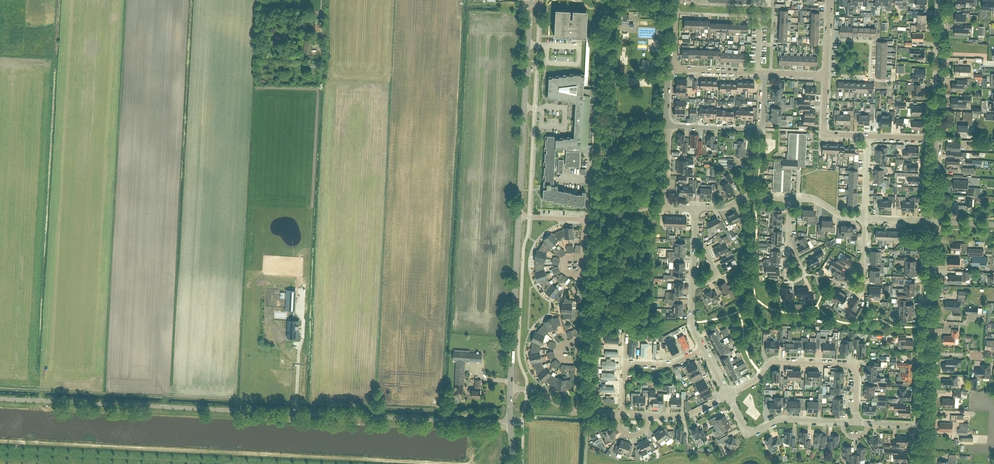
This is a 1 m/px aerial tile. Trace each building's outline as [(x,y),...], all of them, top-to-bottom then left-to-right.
[(850,15),(851,2),(848,2),(848,0),(840,0),(839,5),(845,5),(845,9),(847,9),(847,15),(850,15)] [(851,2),(850,15),(853,16),(853,9),(856,9),(856,5),(861,5),(861,0),(851,0),(851,2)] [(861,5),(865,5),(865,9),(871,9),(872,2),(868,2),(868,0),(861,0),(861,5)] [(872,2),(871,9),(877,9),(878,6),(882,6),(882,0),(876,0),(876,3),(872,2)] [(882,6),(886,6),(886,10),(892,10),(892,3),(888,3),(889,0),(882,0),(882,6)] [(906,8),(906,3),(903,3),(903,0),(896,0),(895,4),(899,4),(899,8),(906,8)] [(990,0),(983,0),(983,9),(979,8),(979,12),(979,19),(983,19),(983,15),(983,13),(985,13),(986,9),(990,9),(990,0)] [(572,38),(572,36),(574,37),(582,37),(586,37),(586,33),(583,33),(583,29),(585,30),(585,24),(584,24),(584,15),(586,15),(586,11),(586,10),(573,10),(572,17),(570,17),(570,10),(557,9),(556,13),(558,13),(557,23),(556,23),(556,28),(557,28),(557,31),(554,31),(554,36),(566,36),(568,36),(568,38),(572,38)] [(788,16),(787,18),(791,18),(791,15),(788,15),(788,10),(780,9),(780,16),(788,16)] [(963,10),(962,13),(955,13),(955,21),(966,22),(966,14),(970,14),(970,10),(963,10)] [(918,21),(926,21),(926,14),(918,14),(917,14),(917,11),(912,11),(911,17),(918,17),(918,21)] [(787,21),(787,18),(788,16),(780,16),(779,22),(787,23),(787,24),(791,24),(791,22),(787,21)] [(311,26),(311,34),(319,35),(319,21),(312,20),(311,26)] [(703,28),(702,28),(701,32),(704,32),(704,28),(709,29),(709,23),(710,23),(710,21),(703,20),(703,28)] [(926,21),(918,21),(918,25),(911,25),(911,31),(916,31),(916,28),(917,28),(925,29),(926,21)] [(787,28),(787,24),(787,23),(779,22),(779,29),(787,29),(787,30),(791,30),(791,28),(787,28)] [(715,31),(716,23),(710,23),(709,23),(709,29),(709,30),(708,30),(707,37),(710,37),(710,31),(714,31),(715,31)] [(722,31),(722,23),(716,23),(715,31),(714,31),(714,39),(716,39),(717,31),(721,31),(722,31)] [(728,31),(728,23),(722,23),(722,31),(721,31),(720,39),(722,39),(723,31),(727,31),(728,31)] [(734,32),(735,24),(728,23),(728,31),(727,31),(727,35),(729,35),(729,31),(733,32),(734,32)] [(740,32),(741,24),(735,24),(734,32),(733,32),(733,35),(735,35),(735,32),(739,32),(740,32)] [(740,32),(739,32),(739,36),(742,36),(742,32),(747,32),(747,24),(741,24),(740,32)] [(954,35),(969,35),(969,29),(971,30),(971,25),(964,25),(964,28),(955,27),(954,35)] [(787,34),(787,30),(787,29),(779,29),(779,35),(787,35),(787,37),(790,37),(790,34),(787,34)] [(786,40),(787,37),(787,35),(779,35),(779,41),(786,42),(786,43),(790,43),(790,41),(786,40)] [(810,38),(810,36),(806,36),(806,39),(810,39),(810,44),(818,44),(818,38),(810,38)] [(687,49),(682,49),(682,57),(688,57),(688,49),(690,49),(690,39),(683,39),(683,43),(687,43),(687,49)] [(701,49),(702,49),(702,46),(700,46),(700,49),(696,49),(695,49),(694,57),(701,57),(701,49)] [(707,50),(709,50),(709,46),(706,46),(706,50),(702,49),(701,49),(701,57),(707,58),(707,50)] [(924,59),(925,52),(920,52),(920,49),(911,49),(911,55),(915,55),(914,59),(924,59)] [(955,75),(971,75),(971,66),(955,66),(955,75)] [(918,77),(925,77),(926,69),(916,69),(915,75),(912,75),(912,80),(918,81),(918,77)] [(548,88),(548,96),(551,96),(551,97),(558,98),(558,99),(565,99),(564,101),(571,101),(571,102),(575,102),(575,105),(574,134),(574,137),(570,137),(570,138),(563,138),(563,139),(554,138),(554,136),(547,136),(547,139),(545,139),(545,147),(546,147),(546,153),(545,153),(544,161),(546,161),(545,167),(544,167),(544,175),(545,175),(545,181),(543,181),(543,185),(544,185),(544,188),(543,188),(543,198),(546,198),(546,199),(553,199),(553,200),(560,201),(559,202),(566,202),(566,204),(573,204),(573,205),(581,206),(582,204),(585,204),(585,191),(582,191),(582,194),(578,193),(557,189),(558,185),(554,185),(555,148),(559,148),(566,147),(565,166),(579,167),(580,155),(575,154),(575,151),(592,152),(592,145),(587,145),(588,138),(592,138),(593,124),(592,124),(592,117),(594,117),(594,103),(590,103),(590,96),(595,96),(595,89),(583,88),(583,85),(584,83),(584,81),(584,76),(581,75),(581,74),(573,74),(573,75),(566,75),(566,76),(559,75),(559,77),(552,76),(552,78),(548,77),(548,85),(549,85),(549,89),(548,89),(548,88)] [(685,87),(685,88),(686,88),(687,79),(686,79),(686,80),(677,79),(676,87),(685,87)] [(952,90),(964,91),(964,86),(967,87),(968,80),(957,80),(959,80),(959,83),(952,83),(952,90)] [(772,88),(772,94),(782,94),(782,91),(784,91),(784,84),(784,82),(778,82),(777,84),(777,88),(772,88)] [(920,85),(914,85),(914,90),(913,90),(913,98),(924,98),(925,91),(920,91),(920,85)] [(806,86),(805,94),(814,94),(814,95),(815,95),(816,87),(806,87),(806,86)] [(676,87),(675,87),(675,94),(682,95),(682,98),(680,98),(688,98),(688,95),(685,95),(685,88),(685,87),(676,87)] [(782,97),(782,94),(772,94),(771,99),(777,100),(777,104),(778,104),(785,104),(785,97),(782,97)] [(814,102),(814,95),(814,94),(805,94),(804,94),(803,94),(803,95),(802,95),(802,96),(802,97),(802,98),(803,98),(804,98),(804,100),(799,100),(798,105),(800,105),(807,105),(808,102),(814,102)] [(971,96),(963,95),(963,98),(952,98),(951,107),(966,108),(967,102),(971,102),(971,98),(981,98),(981,96),(971,96)] [(688,98),(680,98),(681,98),(681,101),(676,101),(675,108),(684,109),(685,109),(686,101),(690,102),(691,98),(688,98)] [(778,104),(778,108),(771,108),(771,115),(781,115),(781,112),(786,112),(787,104),(785,104),(778,104)] [(809,105),(807,105),(800,105),(800,111),(805,111),(804,116),(813,117),(815,117),(815,109),(809,109),(809,105)] [(924,106),(912,106),(911,114),(924,115),(924,106)] [(753,119),(753,115),(757,115),(757,107),(753,107),(753,109),(750,109),(750,110),(747,110),(747,119),(753,119)] [(675,108),(674,108),(674,116),(684,116),(684,109),(675,108)] [(839,124),(840,124),(843,124),(843,114),(840,114),(840,110),(835,110),(835,117),(837,117),(837,124),(839,124)] [(843,114),(843,124),(850,124),(851,118),(853,118),(854,111),(848,110),(848,114),(843,114)] [(885,126),(886,114),(882,114),(882,110),(876,110),(876,118),(876,117),(879,118),(879,125),(885,126)] [(886,114),(885,126),(892,126),(892,118),(895,118),(895,119),(896,111),(890,111),(890,114),(886,114)] [(973,112),(963,111),(963,122),(960,122),(960,119),(956,119),(956,124),(958,125),(958,132),(959,132),(959,131),(967,131),(967,133),(968,133),(968,124),(972,125),(973,112)] [(859,124),(864,125),(865,114),(860,114),(860,112),(855,112),(855,119),(859,119),(859,124)] [(865,114),(864,125),(870,125),(870,120),(874,120),(874,113),(869,113),(869,115),(865,114)] [(781,115),(771,115),(770,122),(777,122),(777,126),(786,126),(786,119),(781,119),(781,115)] [(804,116),(803,116),(803,122),(799,122),(798,128),(807,128),(808,125),(813,125),(813,117),(804,116)] [(953,120),(948,119),(948,129),(956,129),(956,125),(952,125),(953,120)] [(792,169),(799,169),(800,166),(805,167),(807,133),(789,133),(787,157),(785,156),(785,159),(782,159),(782,162),(774,161),(772,191),(791,191),(792,169)] [(682,144),(682,148),(682,152),(687,152),(688,142),(684,142),(685,134),(677,134),(677,144),(682,144)] [(702,140),(698,140),(699,135),(691,134),(690,146),(696,146),(695,152),(701,152),(702,140)] [(714,135),(707,135),(706,146),(711,146),(711,148),(717,149),(717,143),(714,143),(714,135)] [(744,142),(737,141),(737,157),(744,157),(745,144),(744,144),(744,142)] [(946,150),(951,150),(951,151),(961,151),(961,142),(956,142),(947,142),(946,150)] [(904,151),(904,150),(904,157),(909,158),(909,155),(919,155),(919,147),(913,147),(908,146),(908,151),(904,151)] [(876,150),(876,155),(886,156),(886,153),(887,153),(888,147),(881,147),(881,150),(876,150)] [(887,165),(887,160),(889,157),(889,156),(886,156),(876,155),(875,161),(881,162),(880,165),(887,165)] [(677,165),(688,166),(694,166),(694,164),(693,163),(693,157),(685,157),(685,160),(677,160),(678,161),(677,165)] [(734,158),(718,158),(718,167),(733,168),(734,158)] [(958,171),(958,167),(960,167),(960,160),(951,159),(951,158),(947,158),(946,170),(950,170),(950,171),(958,171)] [(912,159),(905,159),(905,165),(908,165),(908,170),(918,170),(918,163),(912,163),(912,159)] [(688,166),(677,166),(677,171),(676,171),(684,172),(684,175),(692,175),(692,169),(688,169),(688,166)] [(875,169),(875,175),(884,176),(884,172),(887,172),(887,166),(880,166),(880,169),(875,169)] [(721,185),(727,197),(734,193),(732,188),(732,187),(730,183),(733,181),(729,173),(724,176),(727,182),(721,185)] [(905,176),(909,176),(909,183),(919,184),(920,176),(912,176),(912,173),(906,173),(905,176)] [(883,180),(884,176),(875,175),(874,182),(879,182),(879,186),(886,186),(886,180),(883,180)] [(689,186),(686,186),(685,196),(692,196),(692,189),(696,190),(696,180),(692,179),(692,183),(689,183),(689,186)] [(967,195),(974,196),(974,188),(968,187),(969,181),(953,180),(953,186),(954,186),(954,191),(959,191),(959,190),(968,190),(967,195)] [(700,196),(705,196),(706,184),(700,184),(700,182),(697,182),(697,189),(700,189),(700,196)] [(706,184),(705,196),(711,197),(711,190),(714,190),(715,184),(712,184),(712,185),(706,184)] [(885,210),(886,200),(883,199),(883,196),(876,195),(876,202),(880,202),(879,210),(885,210)] [(886,200),(885,210),(891,210),(892,203),(895,203),(895,196),(889,196),(889,200),(886,200)] [(908,211),(909,201),(906,200),(906,197),(899,196),(899,203),(903,203),(902,211),(908,211)] [(856,204),(857,197),(848,197),(847,206),(853,206),(853,204),(856,204)] [(909,201),(908,211),(914,211),(915,204),(918,204),(918,197),(912,197),(912,201),(909,201)] [(972,206),(972,202),(972,200),(967,199),(967,205),(959,205),(954,204),(954,209),(953,209),(952,210),(952,212),(953,213),(953,214),(960,214),(961,215),(964,215),(967,215),(968,209),(964,209),(964,207),(967,207),(967,206),(972,206)] [(772,217),(781,218),(782,212),(775,212),(775,208),(767,208),(766,212),(769,212),(769,214),(772,214),(772,217)] [(808,210),(808,219),(811,219),(811,221),(813,221),(813,223),(816,224),(816,217),(813,216),(814,210),(808,210)] [(731,214),(735,222),(738,220),(740,224),(746,221),(743,215),(739,217),(736,211),(731,214)] [(732,223),(735,222),(731,214),(726,217),(732,228),(734,227),(732,223)] [(768,227),(774,227),(774,223),(781,223),(781,218),(772,217),(772,223),(768,223),(768,227)] [(712,220),(716,229),(721,226),(723,230),(726,228),(722,222),(720,223),(717,218),(712,220)] [(714,230),(716,229),(712,220),(707,223),(710,229),(708,229),(711,235),(714,233),(715,231),(714,230)] [(827,230),(827,220),(821,220),(821,226),(818,226),(818,232),(823,233),(824,230),(827,230)] [(827,220),(827,230),(830,230),(830,233),(835,233),(835,227),(832,227),(833,220),(827,220)] [(568,227),(569,238),(574,237),(577,238),(579,229),(574,228),(574,227),(573,227),(573,226),(572,225),(570,226),(569,226),(569,227),(568,227)] [(846,235),(846,225),(841,225),(840,232),(837,231),(837,238),(843,238),(843,235),(846,235)] [(855,238),(856,232),(856,228),(852,227),(852,226),(846,225),(846,235),(849,235),(849,238),(855,238)] [(568,238),(569,238),(568,227),(568,228),(562,228),(563,229),(558,231),(561,239),(563,238),(568,238)] [(774,227),(768,227),(768,233),(771,233),(771,236),(782,237),(782,231),(781,231),(774,231),(775,227),(774,227)] [(888,243),(889,231),(876,230),(876,233),(874,233),(874,239),(886,239),(886,243),(888,243)] [(558,241),(561,239),(558,231),(553,234),(552,232),(548,236),(547,236),(554,244),(558,241)] [(889,231),(888,243),(890,243),(891,239),(903,240),(903,234),(901,234),(901,231),(889,231)] [(721,238),(718,240),(720,244),(713,248),(717,256),(725,252),(729,250),(724,242),(726,241),(727,242),(730,241),(727,235),(721,238)] [(544,241),(541,245),(548,250),(550,248),(554,244),(547,236),(543,240),(544,241)] [(782,237),(771,236),(771,240),(767,240),(767,246),(774,246),(774,242),(780,243),(780,242),(782,242),(782,237)] [(801,245),(797,246),(801,254),(810,249),(804,237),(798,239),(801,245)] [(675,248),(685,249),(685,243),(678,243),(678,239),(671,238),(671,245),(675,245),(675,248)] [(909,242),(904,241),(903,241),(903,246),(906,246),(906,252),(916,253),(917,245),(909,245),(909,242)] [(547,252),(548,250),(541,245),(538,250),(537,249),(535,254),(535,255),(545,258),(545,257),(547,252)] [(770,255),(780,256),(780,250),(773,250),(774,247),(767,247),(767,252),(770,252),(770,255)] [(685,255),(685,249),(675,248),(674,251),(671,251),(670,258),(677,259),(677,255),(685,255)] [(815,255),(806,260),(809,267),(816,264),(819,263),(817,258),(824,254),(821,248),(814,252),(815,255)] [(871,257),(881,257),(882,253),(884,253),(884,248),(875,248),(875,251),(871,250),(871,257)] [(732,254),(726,257),(723,259),(724,262),(721,264),(724,270),(733,266),(731,261),(735,259),(732,254)] [(843,267),(843,266),(845,263),(848,265),(852,259),(844,254),(840,259),(838,258),(835,262),(843,267)] [(545,258),(535,255),(534,260),(535,260),(535,266),(544,266),(544,263),(545,258)] [(780,256),(770,255),(770,258),(767,258),(766,265),(773,265),(773,261),(780,261),(780,256)] [(870,275),(880,275),(880,272),(883,272),(884,266),(884,262),(881,262),(881,257),(871,257),(871,263),(881,264),(881,266),(878,266),(877,269),(871,269),(870,275)] [(673,268),(684,269),(684,262),(677,262),(677,259),(669,258),(669,262),(673,262),(673,268)] [(949,258),(949,266),(959,266),(960,258),(949,258)] [(985,259),(970,258),(970,266),(985,267),(985,259)] [(844,272),(841,270),(842,267),(833,261),(830,266),(828,270),(832,272),(832,273),(840,278),(844,272)] [(536,277),(546,274),(544,268),(544,266),(535,266),(535,271),(534,272),(536,277)] [(765,266),(765,271),(769,272),(769,278),(776,278),(776,279),(780,279),(780,275),(779,275),(779,269),(774,269),(774,266),(776,266),(765,266)] [(684,275),(684,269),(673,268),(673,275),(668,275),(668,278),(676,279),(676,275),(684,275)] [(547,279),(546,274),(536,277),(536,278),(538,282),(539,282),(542,286),(549,281),(547,279)] [(880,275),(870,275),(870,281),(877,281),(877,284),(883,284),(883,278),(880,278),(880,275)] [(961,283),(962,275),(950,275),(949,282),(961,283)] [(906,288),(915,289),(915,282),(906,282),(906,279),(899,278),(898,284),(906,284),(906,288)] [(551,283),(549,281),(542,286),(545,291),(545,292),(549,295),(555,287),(555,286),(551,283)] [(718,286),(722,295),(728,292),(731,297),(736,294),(733,287),(729,290),(725,282),(718,286)] [(869,296),(874,296),(874,300),(879,300),(880,297),(881,292),(888,293),(888,285),(883,285),(883,289),(881,289),(881,287),(874,287),(874,288),(870,288),(870,287),(869,296)] [(261,286),(253,286),(252,300),(261,300),(261,286)] [(556,287),(555,287),(549,295),(553,298),(554,297),(560,299),(562,291),(560,290),(556,287)] [(781,287),(781,297),(786,297),(786,301),(792,301),(792,295),(789,295),(789,288),(781,287)] [(797,288),(796,297),(807,297),(807,301),(813,301),(813,294),(808,293),(808,288),(803,288),(797,288)] [(915,295),(915,289),(906,288),(902,288),(902,292),(898,292),(898,297),(910,298),(910,295),(915,295)] [(683,295),(683,289),(674,289),(673,292),(669,292),(669,298),(676,299),(677,294),(683,295)] [(719,299),(717,294),(715,290),(712,292),(711,289),(704,293),(706,296),(704,297),(706,302),(711,300),(713,303),(719,299)] [(831,293),(826,301),(829,303),(830,300),(833,301),(834,299),(837,300),(842,292),(837,289),(834,295),(831,293)] [(295,290),(287,290),(286,310),(294,310),(295,290)] [(957,306),(960,306),(961,297),(965,298),(965,291),(958,291),(958,301),(945,300),(945,307),(950,307),(950,306),(954,306),(957,306)] [(842,292),(837,300),(840,302),(838,304),(843,308),(846,303),(843,301),(847,295),(842,292)] [(561,307),(561,308),(572,308),(572,303),(573,300),(565,297),(563,303),(561,302),(561,307)] [(857,316),(862,308),(859,306),(858,308),(856,306),(859,301),(853,297),(848,305),(854,309),(852,312),(857,316)] [(673,309),(682,309),(683,303),(676,303),(676,299),(668,299),(668,303),(670,303),(670,305),(673,305),(673,309)] [(900,299),(900,309),(915,309),(914,309),(914,304),(908,304),(908,300),(900,299)] [(950,307),(945,307),(945,309),(950,309),(950,310),(954,310),(953,316),(960,316),(960,312),(960,306),(957,306),(954,306),(950,306),(950,307)] [(572,308),(561,308),(561,314),(562,314),(564,319),(572,317),(571,314),(572,309),(572,308)] [(682,315),(682,309),(673,309),(673,312),(670,312),(670,314),(667,314),(667,318),(675,318),(675,314),(682,315)] [(915,310),(915,309),(900,309),(899,309),(899,312),(900,313),(900,314),(899,314),(898,315),(898,316),(899,317),(900,317),(900,318),(907,319),(907,314),(914,315),(914,314),(914,310),(915,310)] [(548,320),(553,329),(554,328),(558,326),(561,325),(559,317),(553,318),(553,317),(548,319),(548,320)] [(289,337),(298,338),(299,320),(290,320),(290,325),(288,325),(288,332),(290,332),(289,337)] [(553,329),(548,320),(547,320),(543,322),(544,324),(540,328),(546,334),(548,331),(553,329)] [(711,329),(713,332),(707,334),(710,339),(720,334),(716,327),(711,329)] [(545,336),(546,334),(540,328),(537,332),(535,331),(533,336),(542,341),(543,340),(545,336)] [(943,335),(943,343),(955,344),(956,338),(958,338),(959,330),(952,329),(952,336),(943,335)] [(720,334),(710,339),(712,344),(720,340),(718,338),(721,336),(720,334)] [(767,334),(763,334),(763,346),(763,342),(766,342),(765,351),(772,351),(772,340),(766,340),(767,334)] [(810,338),(810,341),(810,352),(815,352),(815,345),(819,345),(820,334),(817,334),(817,336),(816,338),(810,338)] [(531,347),(540,348),(540,346),(542,341),(533,336),(533,337),(531,341),(532,342),(531,347)] [(683,336),(677,339),(684,351),(689,348),(683,336)] [(810,352),(810,341),(808,341),(808,337),(801,337),(801,344),(805,344),(804,352),(810,352)] [(906,337),(900,337),(900,342),(903,342),(902,347),(913,348),(913,340),(906,340),(906,337)] [(672,356),(679,352),(677,350),(679,349),(674,339),(672,340),(671,338),(664,341),(672,356)] [(791,352),(791,339),(788,339),(788,338),(782,338),(782,339),(782,340),(782,348),(782,346),(785,346),(785,351),(791,351),(791,352)] [(829,343),(828,343),(825,342),(826,338),(820,338),(819,345),(823,345),(822,352),(828,353),(829,343)] [(828,343),(829,343),(828,353),(834,353),(834,346),(838,346),(838,339),(832,338),(832,341),(829,340),(828,343)] [(854,338),(854,347),(857,347),(857,354),(865,354),(865,343),(859,342),(860,339),(854,338)] [(791,339),(791,352),(791,351),(797,351),(797,347),(800,347),(800,349),(801,340),(795,339),(795,340),(791,339)] [(724,341),(721,343),(720,340),(712,344),(715,349),(725,344),(724,341)] [(840,353),(848,354),(848,347),(852,347),(852,340),(845,340),(845,342),(840,342),(840,353)] [(725,344),(715,349),(718,354),(727,349),(725,344)] [(539,351),(540,348),(531,347),(531,353),(529,353),(530,358),(540,357),(540,356),(539,351)] [(481,353),(469,352),(469,350),(453,349),(453,351),(453,360),(456,360),(454,385),(463,386),(465,361),(481,361),(481,353)] [(720,359),(723,364),(730,361),(729,358),(731,357),(730,355),(732,354),(730,351),(726,353),(728,356),(720,359)] [(541,357),(540,357),(530,358),(530,359),(531,364),(533,364),(535,369),(543,365),(541,362),(540,357),(541,357)] [(602,359),(601,368),(615,369),(615,360),(602,359)] [(733,359),(730,361),(723,364),(725,369),(733,365),(732,363),(734,362),(733,359)] [(958,360),(951,360),(946,360),(946,363),(944,363),(943,371),(954,371),(954,364),(958,364),(958,360)] [(697,366),(695,364),(694,361),(683,367),(685,372),(688,370),(690,373),(698,369),(697,369),(696,367),(697,366)] [(866,368),(866,371),(877,372),(877,368),(881,368),(881,362),(870,362),(870,365),(867,365),(867,368),(866,368)] [(906,372),(912,372),(912,363),(898,363),(898,367),(906,367),(906,372)] [(544,367),(543,365),(535,369),(538,373),(537,374),(540,378),(548,371),(547,371),(544,367)] [(728,374),(736,370),(738,369),(737,366),(734,368),(733,365),(725,369),(728,374)] [(976,368),(976,375),(981,376),(981,377),(989,377),(990,365),(982,365),(982,368),(976,368)] [(691,382),(697,379),(702,376),(699,371),(697,369),(698,369),(690,373),(691,375),(688,377),(691,382)] [(736,370),(728,374),(731,379),(736,377),(737,378),(742,376),(738,369),(736,370)] [(771,373),(771,376),(772,376),(772,380),(779,381),(780,371),(772,370),(772,374),(771,373)] [(783,386),(786,386),(787,382),(790,382),(790,379),(793,379),(794,370),(787,370),(787,378),(783,378),(783,386)] [(801,371),(794,370),(793,379),(797,379),(797,382),(800,382),(800,387),(803,387),(803,379),(800,379),(801,371)] [(548,371),(540,378),(541,379),(544,382),(546,381),(550,384),(554,376),(552,375),(548,371)] [(810,381),(813,381),(814,371),(808,371),(808,377),(805,377),(805,384),(810,384),(810,381)] [(814,371),(813,381),(817,381),(816,384),(822,384),(822,378),(819,378),(819,371),(814,371)] [(877,376),(877,372),(866,371),(866,375),(867,375),(867,378),(870,378),(870,381),(880,382),(881,376),(877,376)] [(906,372),(902,372),(902,377),(897,376),(897,384),(903,384),(903,379),(906,379),(906,381),(912,382),(912,372),(906,372)] [(614,381),(614,373),(601,373),(601,380),(614,381)] [(957,385),(958,374),(951,374),(951,379),(943,379),(943,386),(955,387),(955,385),(957,385)] [(557,377),(554,376),(550,384),(555,386),(555,388),(560,389),(562,378),(557,377)] [(563,376),(562,378),(560,389),(561,389),(561,390),(562,391),(564,391),(565,391),(565,390),(566,390),(566,388),(571,388),(570,379),(568,379),(566,379),(566,376),(563,376)] [(978,378),(970,378),(969,378),(969,380),(969,388),(970,388),(970,390),(977,391),(978,378)] [(471,392),(471,396),(480,397),(480,390),(480,387),(481,379),(475,379),(475,390),(471,389),(468,389),(468,392),(471,392)] [(707,386),(706,383),(704,381),(693,386),(696,391),(698,390),(700,393),(708,388),(706,386),(707,386)] [(843,387),(833,386),(833,389),(830,389),(830,394),(836,395),(837,395),(837,392),(843,392),(843,387)] [(900,392),(899,399),(911,400),(911,392),(906,392),(906,391),(907,391),(907,387),(900,387),(900,392)] [(704,400),(707,398),(712,396),(709,390),(709,391),(708,389),(708,388),(700,393),(701,395),(698,396),(701,401),(704,400)] [(640,395),(639,406),(645,406),(645,396),(648,396),(648,390),(643,389),(643,395),(640,395)] [(657,407),(658,396),(655,396),(655,390),(649,390),(649,399),(652,400),(652,407),(657,407)] [(640,395),(640,393),(631,393),(631,401),(634,401),(634,406),(639,406),(640,395)] [(833,400),(833,403),(842,403),(843,398),(836,397),(836,395),(830,394),(822,394),(822,398),(830,398),(830,399),(831,400),(833,400)] [(769,410),(774,411),(775,402),(774,402),(772,402),(772,398),(771,397),(765,396),(765,403),(769,404),(769,410)] [(784,397),(780,397),(775,397),(774,402),(775,402),(774,411),(780,411),(780,404),(783,404),(784,397)] [(793,410),(794,400),(789,400),(789,397),(784,397),(784,405),(787,405),(787,410),(793,410)] [(794,400),(793,410),(799,411),(800,404),(803,404),(803,398),(797,398),(797,401),(794,400)] [(812,411),(812,401),(809,401),(809,398),(803,398),(803,404),(807,404),(806,411),(812,411)] [(812,401),(812,411),(818,411),(818,405),(821,405),(821,406),(822,399),(816,398),(816,401),(812,401)] [(955,407),(955,399),(943,398),(942,407),(955,407)] [(907,404),(896,403),(887,403),(887,406),(895,407),(895,410),(899,410),(899,415),(910,415),(910,417),(911,407),(906,407),(907,404)] [(864,405),(864,413),(876,414),(876,405),(864,405)] [(714,427),(727,420),(724,415),(725,415),(717,419),(715,416),(708,420),(710,425),(713,424),(714,427)] [(727,420),(714,427),(716,430),(714,432),(716,437),(724,433),(722,430),(730,426),(727,420)] [(940,422),(940,425),(939,425),(939,428),(940,428),(940,431),(952,431),(953,423),(940,422)] [(967,428),(969,428),(969,423),(960,423),(960,428),(958,428),(958,434),(967,435),(967,428)] [(604,435),(613,430),(611,426),(605,429),(603,426),(597,429),(600,434),(603,433),(604,435)] [(707,439),(703,431),(702,429),(699,430),(697,426),(690,430),(693,436),(692,436),(695,443),(702,439),(702,441),(707,439)] [(662,428),(658,431),(664,439),(665,441),(669,438),(670,439),(672,437),(668,431),(666,433),(662,428)] [(677,428),(676,438),(680,438),(680,442),(686,443),(687,434),(684,434),(684,428),(677,428)] [(613,430),(604,435),(605,438),(602,439),(605,444),(611,441),(610,438),(616,435),(613,430)] [(785,442),(789,442),(789,445),(795,445),(795,438),(792,438),(793,431),(792,431),(792,430),(787,430),(787,431),(785,431),(785,437),(782,437),(782,440),(782,442),(785,442)] [(660,442),(664,439),(658,431),(653,434),(658,439),(655,441),(659,447),(662,445),(660,442)] [(808,432),(807,432),(806,431),(804,431),(803,432),(800,432),(800,443),(805,443),(804,447),(811,447),(811,440),(807,440),(808,432)] [(826,447),(826,441),(826,435),(823,435),(823,433),(815,432),(815,442),(819,443),(819,447),(826,447)] [(734,438),(732,436),(727,438),(726,435),(717,440),(719,443),(721,442),(722,444),(725,443),(728,449),(731,448),(731,449),(735,447),(734,444),(736,443),(737,442),(737,440),(737,439),(736,438),(735,438),(734,438)] [(839,435),(832,435),(831,441),(828,441),(828,448),(834,448),(834,445),(839,445),(839,435)] [(764,440),(769,450),(777,446),(776,446),(781,443),(778,437),(775,439),(775,440),(774,440),(771,436),(764,440)] [(872,436),(867,440),(873,450),(879,446),(878,445),(882,443),(882,442),(878,436),(875,438),(876,438),(874,439),(872,436)] [(892,447),(899,447),(899,448),(905,448),(905,444),(908,444),(908,436),(897,436),(897,440),(893,440),(892,447)] [(642,440),(647,450),(649,448),(651,452),(653,451),(653,450),(656,449),(653,443),(650,444),(647,438),(642,440)] [(614,452),(619,453),(622,454),(623,451),(626,441),(621,439),(619,446),(616,445),(614,452)] [(647,450),(642,440),(638,442),(641,449),(638,450),(641,456),(648,453),(647,450)] [(623,451),(625,452),(624,455),(629,457),(632,450),(629,449),(631,443),(626,441),(623,451)] [(854,463),(854,462),(854,454),(854,455),(850,455),(850,454),(851,454),(851,453),(850,453),(851,451),(851,446),(844,446),(844,450),(843,450),(843,457),(847,457),(846,463),(854,463)] [(854,454),(854,462),(860,462),(860,458),(865,459),(866,448),(858,447),(858,455),(854,454)] [(885,453),(894,454),(894,461),(907,462),(908,453),(898,452),(898,449),(886,448),(885,453)]
